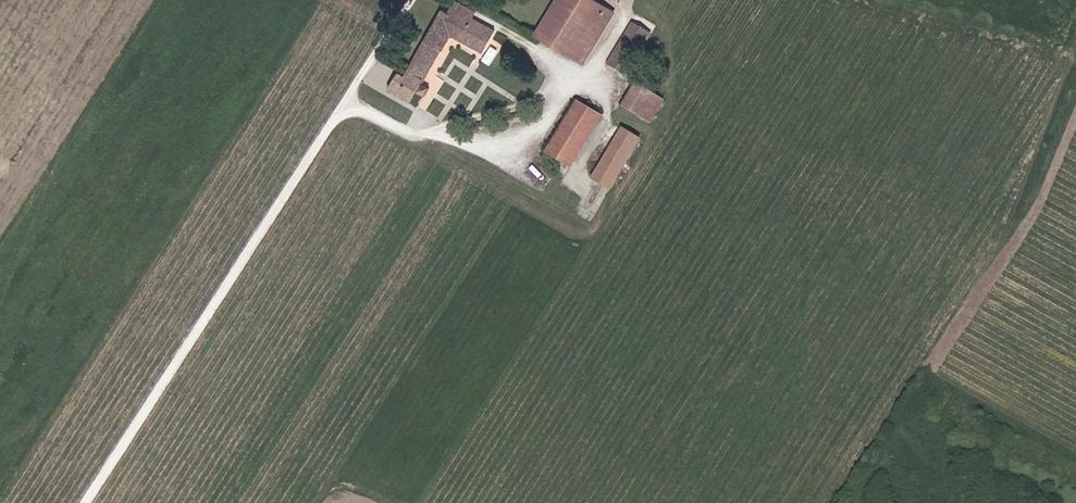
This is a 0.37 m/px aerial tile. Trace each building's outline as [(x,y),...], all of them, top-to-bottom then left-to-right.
[(597,0),(540,0),(523,26),(535,33),(527,47),(540,54),(548,41),(584,63),(614,11),(597,0)] [(421,85),(449,37),(458,20),(480,33),(485,27),(448,8),(445,13),(439,10),(420,45),(403,76),(396,73),(389,86),(387,89),(410,102),(415,92),(423,96),(427,89),(421,85)] [(500,13),(489,27),(486,25),(473,42),(486,49),(494,34),(507,20),(500,13)] [(458,20),(449,37),(468,48),(473,42),(480,33),(458,20)] [(650,35),(632,23),(592,88),(614,102),(632,74),(627,72),(650,35)] [(384,83),(389,86),(396,73),(391,70),(384,83)] [(661,98),(636,82),(620,106),(646,122),(661,98)] [(601,116),(579,102),(544,158),(566,172),(601,116)] [(609,187),(640,140),(621,129),(591,176),(609,187)]
